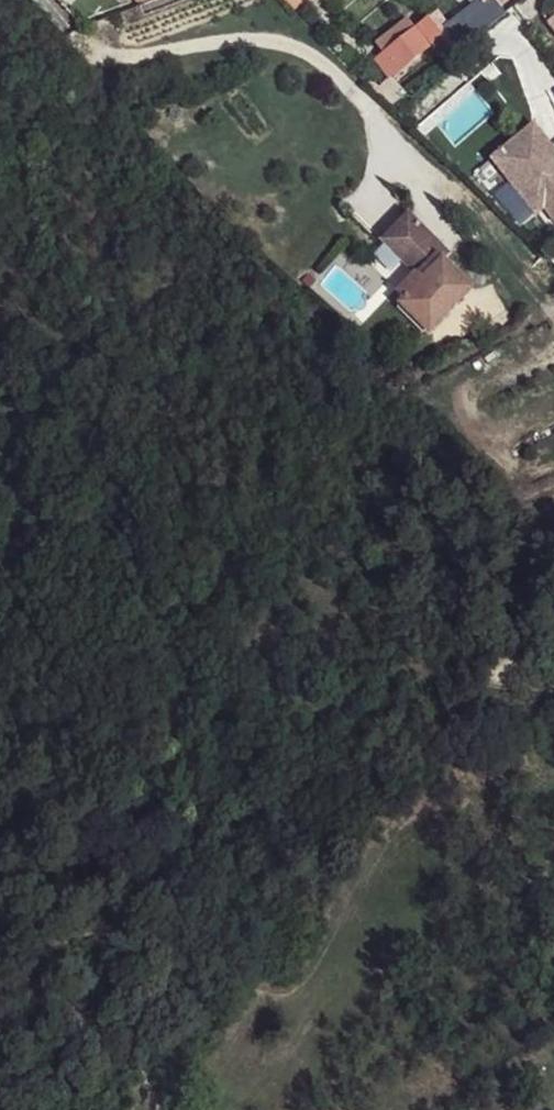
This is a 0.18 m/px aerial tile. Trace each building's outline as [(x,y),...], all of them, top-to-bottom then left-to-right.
[(290,10),(301,0),(280,0),(290,10)] [(449,45),(457,55),(487,31),(474,16),(454,32),(458,38),(449,45)] [(383,69),(390,79),(439,38),(423,20),(411,31),(389,49),(380,57),(387,66),(383,69)] [(380,40),(389,49),(411,31),(403,22),(380,40)] [(492,161),(511,185),(520,177),(544,208),(553,220),(553,166),(546,157),(553,153),(533,128),(492,161)] [(520,177),(511,185),(535,215),(544,208),(520,177)] [(402,307),(433,333),(473,288),(441,261),(424,282),(417,277),(401,295),(407,301),(402,307)]
